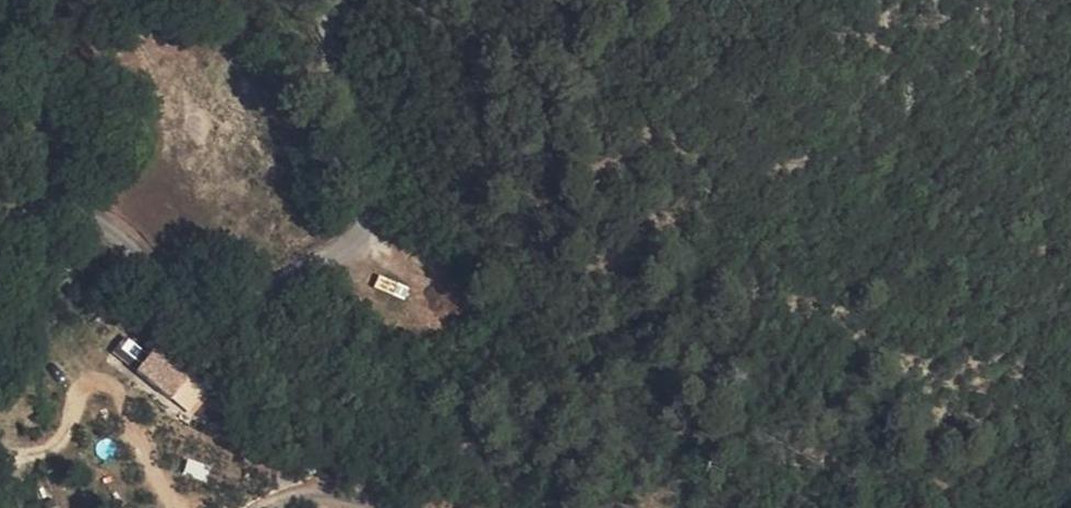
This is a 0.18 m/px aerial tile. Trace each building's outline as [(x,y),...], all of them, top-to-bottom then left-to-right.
[(377,276),(373,287),(404,298),(408,286),(377,276)] [(183,386),(165,347),(141,358),(159,397),(183,386)] [(187,458),(182,474),(206,480),(211,464),(187,458)]
